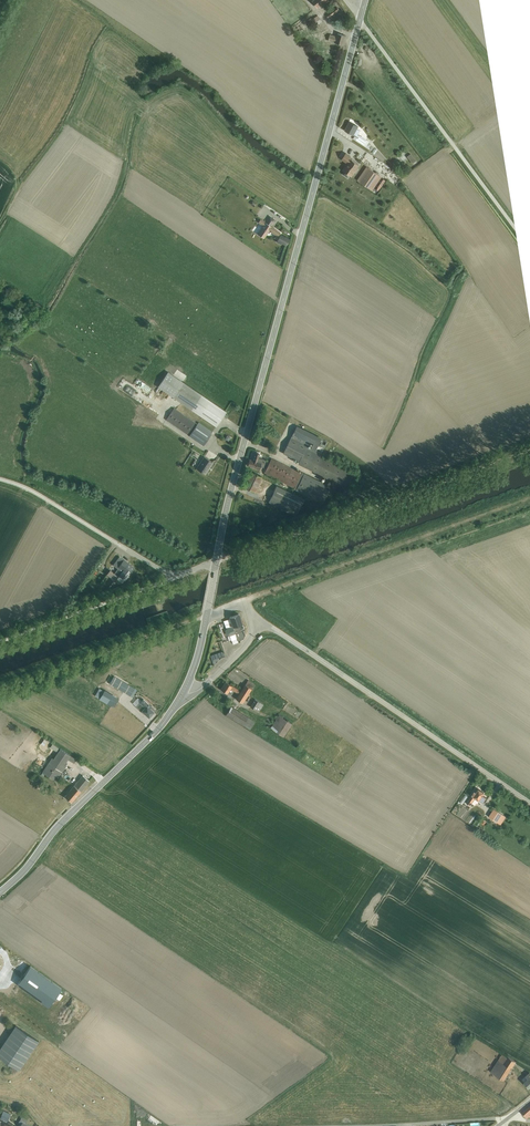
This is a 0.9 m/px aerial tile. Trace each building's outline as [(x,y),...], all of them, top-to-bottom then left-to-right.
[(325,13),(329,18),(339,11),(336,6),(325,13)] [(318,15),(313,19),(318,25),(322,22),(318,15)] [(328,33),(327,40),(341,42),(342,35),(328,33)] [(349,140),(363,148),(367,142),(357,136),(359,131),(353,127),(355,125),(348,120),(342,129),(352,136),(349,140)] [(352,161),(336,153),(332,161),(349,168),(352,161)] [(400,157),(402,165),(408,163),(406,155),(400,157)] [(362,169),(357,165),(352,173),(357,177),(362,169)] [(374,190),(383,174),(367,165),(358,180),(374,190)] [(383,185),(388,179),(385,176),(380,183),(383,185)] [(290,241),(263,223),(256,234),(264,239),(268,232),(277,239),(276,241),(286,248),(290,241)] [(158,387),(216,426),(226,411),(168,372),(158,387)] [(198,423),(174,408),(166,420),(203,445),(212,431),(199,422),(198,423)] [(349,491),(358,473),(316,451),(319,445),(325,449),(328,442),(297,426),(283,453),(299,461),(297,464),(328,479),(327,480),(349,491)] [(248,462),(247,465),(260,469),(260,466),(264,467),(266,460),(258,457),(260,454),(253,451),(251,459),(250,459),(249,462),(248,462)] [(213,462),(204,456),(196,468),(206,474),(213,462)] [(294,489),(323,503),(331,486),(302,472),(301,473),(272,458),(264,473),(294,488),(294,489)] [(262,477),(251,472),(244,487),(255,492),(255,491),(266,496),(272,483),(262,478),(262,477)] [(277,485),(268,502),(296,516),(305,499),(277,485)] [(128,565),(121,560),(118,566),(125,571),(123,574),(129,578),(133,571),(127,567),(128,565)] [(111,571),(107,576),(117,584),(121,578),(111,571)] [(245,631),(239,614),(229,618),(232,628),(228,629),(232,641),(237,639),(238,642),(244,639),(245,635),(244,632),(245,631)] [(224,652),(212,655),(214,662),(218,661),(217,658),(225,656),(224,652)] [(135,688),(114,676),(110,684),(131,696),(135,688)] [(227,681),(222,689),(228,693),(231,689),(239,694),(236,698),(244,703),(255,685),(248,680),(241,690),(227,681)] [(119,700),(100,689),(95,696),(115,707),(119,700)] [(136,707),(141,700),(138,697),(132,704),(136,707)] [(264,704),(256,699),(251,707),(260,712),(264,704)] [(146,707),(142,711),(151,718),(156,710),(143,700),(141,703),(146,707)] [(250,731),(256,722),(232,706),(226,715),(250,731)] [(294,723),(280,715),(272,729),(285,737),(294,723)] [(75,763),(77,759),(61,748),(54,759),(53,757),(42,772),(56,781),(67,765),(65,764),(69,759),(75,763)] [(72,804),(90,782),(83,775),(64,797),(72,804)] [(484,792),(476,788),(466,804),(470,807),(471,804),(475,807),(478,802),(481,804),(485,799),(481,797),(484,792)] [(505,817),(494,809),(488,818),(500,825),(505,817)] [(0,948),(0,950),(6,956),(10,952),(2,945),(0,948)] [(18,984),(50,1007),(63,989),(31,966),(18,984)] [(0,1048),(0,1056),(19,1069),(39,1041),(15,1025),(0,1048)] [(502,1054),(490,1071),(504,1080),(516,1061),(508,1056),(507,1057),(502,1054)] [(522,1079),(529,1087),(529,1086),(529,1072),(522,1079)] [(4,1110),(0,1118),(7,1122),(11,1113),(4,1110)] [(19,1122),(21,1124),(20,1125),(29,1125),(25,1124),(27,1121),(22,1117),(19,1122)]
